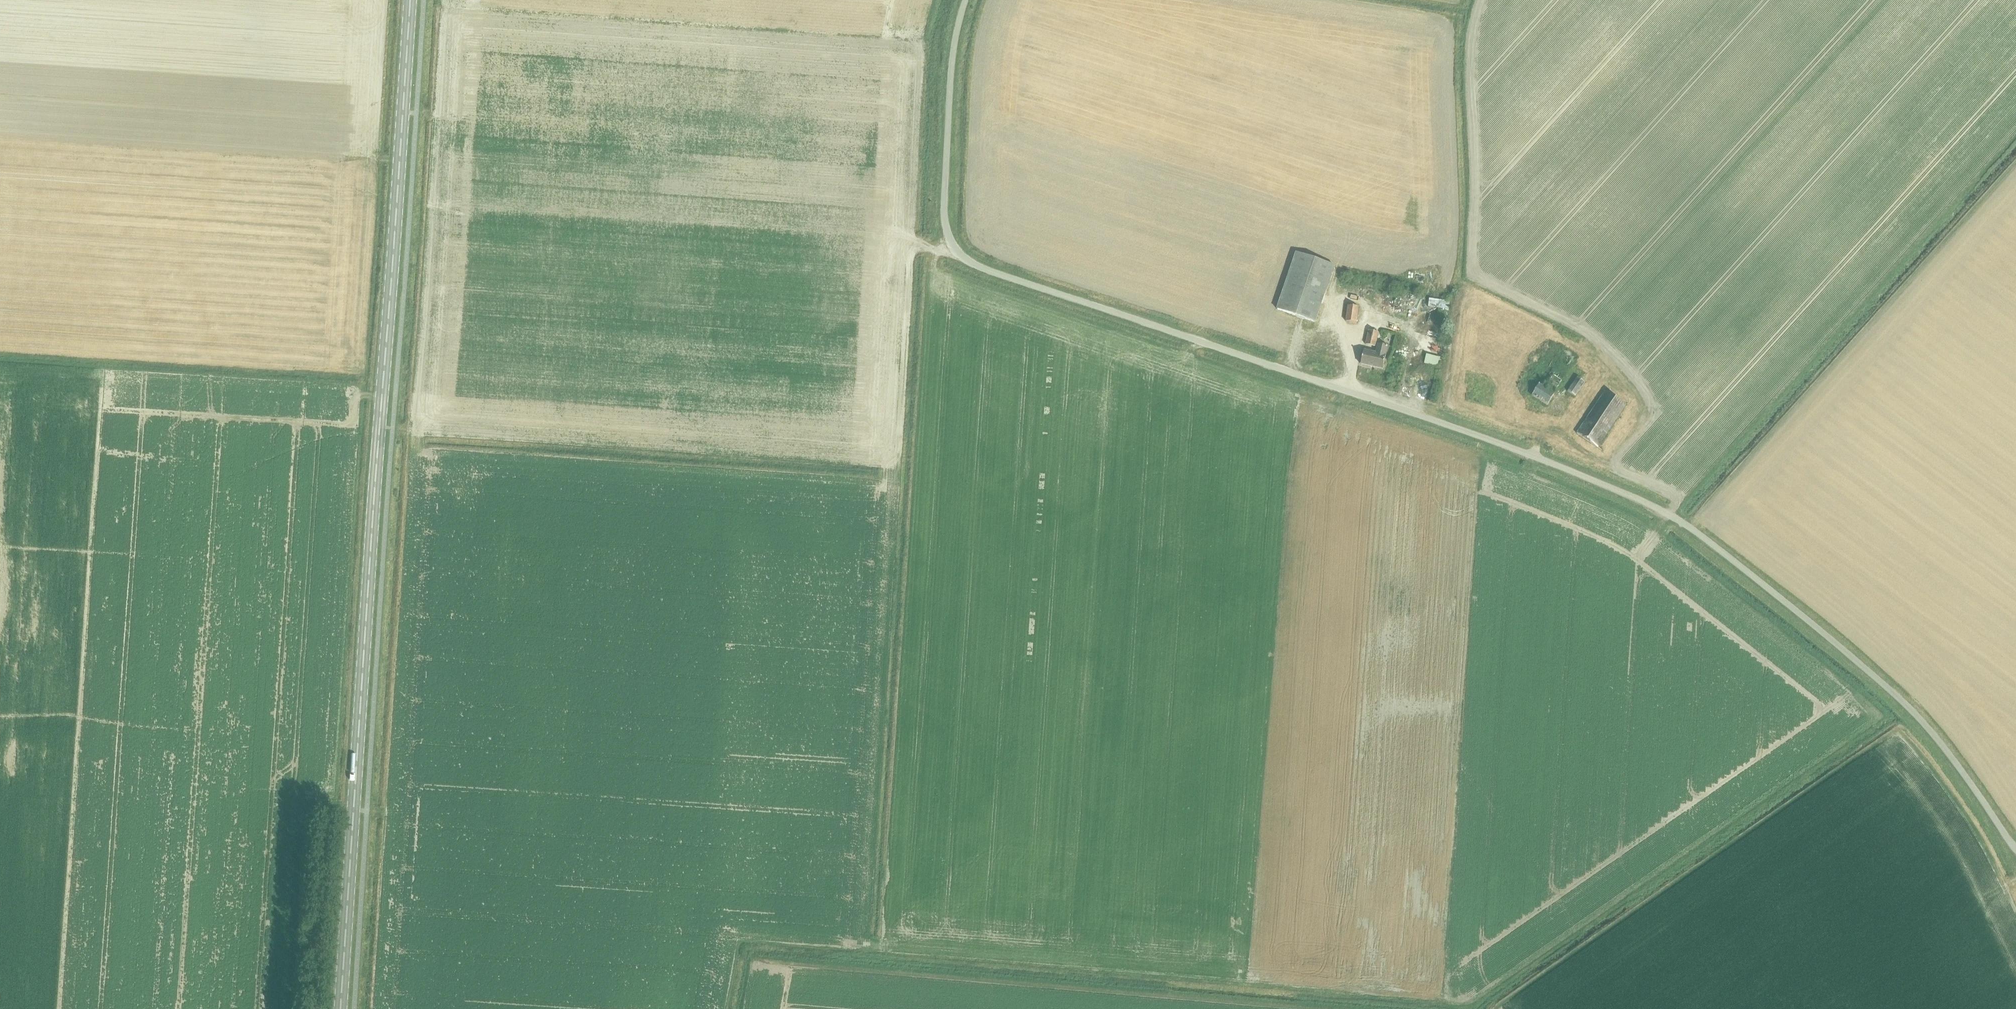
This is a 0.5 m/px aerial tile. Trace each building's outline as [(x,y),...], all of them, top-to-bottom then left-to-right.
[(1315,322),(1333,266),(1295,253),(1276,310),(1315,322)] [(1429,299),(1426,323),(1446,325),(1450,301),(1429,299)] [(1355,323),(1357,306),(1348,305),(1346,322),(1355,323)] [(1376,346),(1379,333),(1368,330),(1365,343),(1376,346)] [(1364,350),(1360,364),(1382,370),(1385,356),(1388,346),(1379,343),(1376,353),(1364,350)] [(1560,352),(1556,360),(1568,366),(1572,358),(1560,352)] [(1426,354),(1424,363),(1437,366),(1438,360),(1439,360),(1440,357),(1426,354)] [(1553,393),(1563,378),(1555,372),(1554,374),(1551,372),(1547,377),(1550,379),(1545,388),(1539,384),(1532,395),(1546,405),(1554,393),(1553,393)] [(1575,397),(1585,382),(1577,376),(1567,391),(1575,397)] [(1604,390),(1575,433),(1597,447),(1625,405),(1604,390)]
